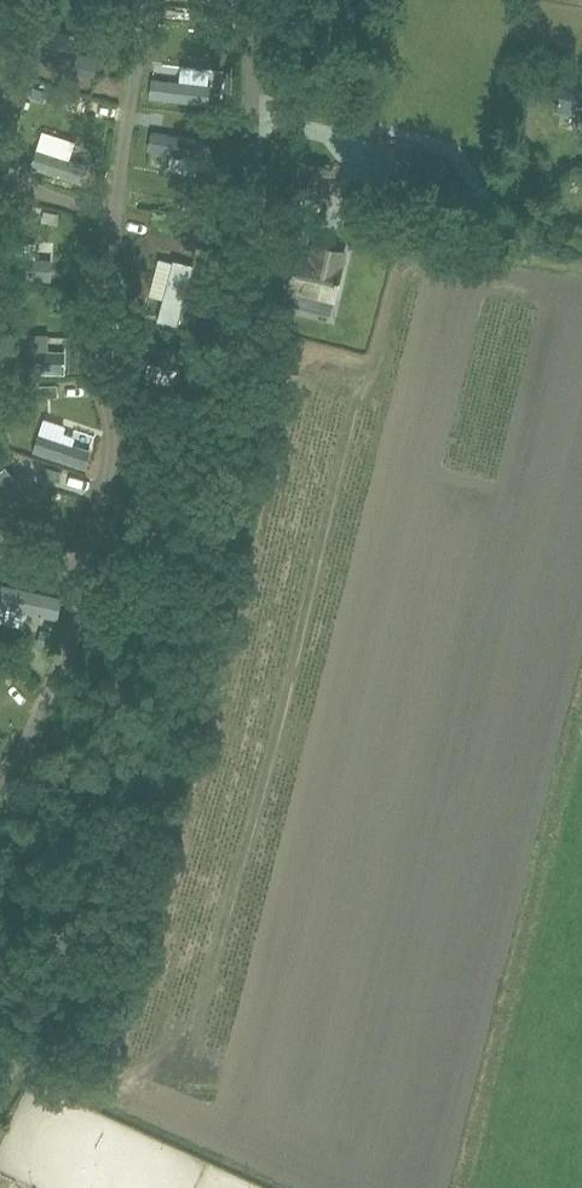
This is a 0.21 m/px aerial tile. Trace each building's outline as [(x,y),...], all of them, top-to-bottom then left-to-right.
[(562,83),(558,111),(581,115),(581,86),(562,83)] [(321,200),(328,168),(300,164),(293,195),(321,200)] [(310,260),(296,256),(288,290),(333,301),(341,267),(340,266),(343,252),(313,245),(310,260)] [(30,600),(66,610),(73,586),(37,576),(30,600)]
